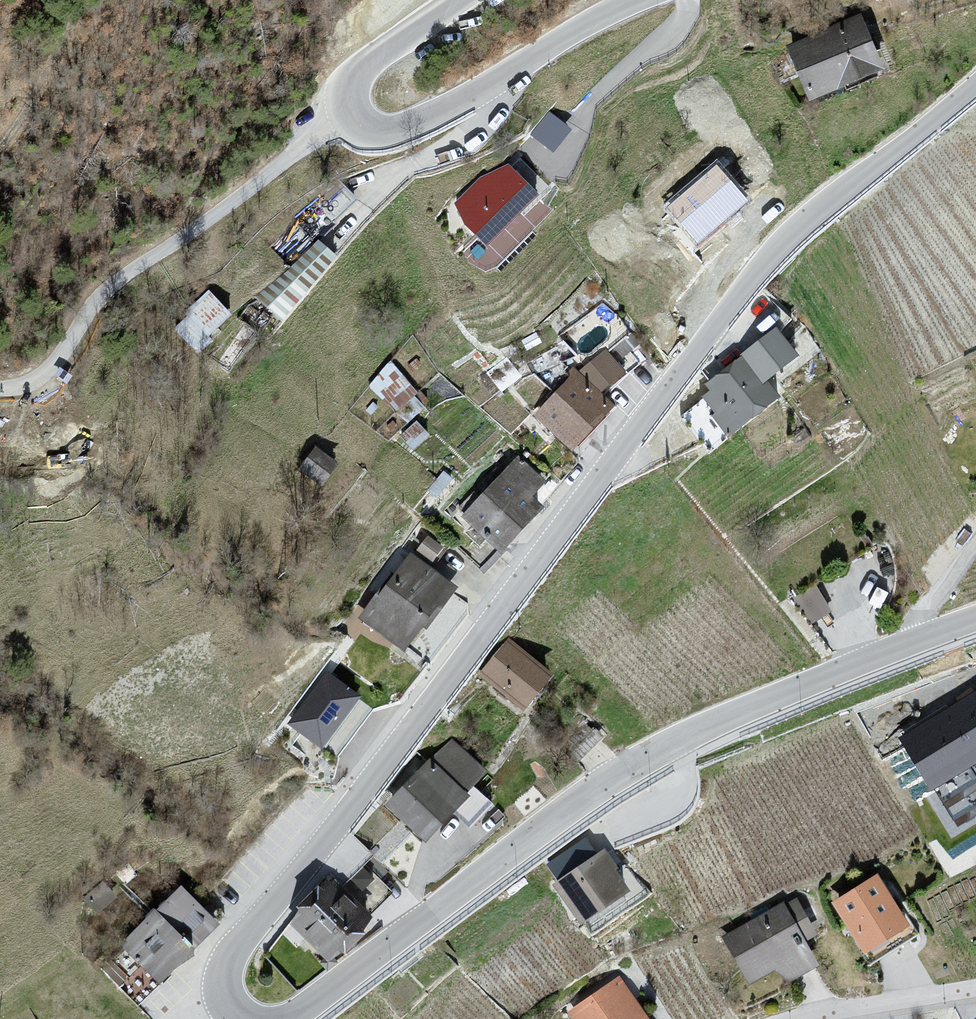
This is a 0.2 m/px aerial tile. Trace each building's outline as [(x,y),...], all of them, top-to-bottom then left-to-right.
[(865,18),(787,52),(814,111),(890,80),(865,18)] [(545,205),(510,165),(482,177),(456,203),(467,232),(491,256),(545,205)] [(748,200),(717,165),(666,207),(698,243),(748,200)] [(342,265),(319,243),(291,269),(272,282),(256,299),(286,332),(342,265)] [(236,322),(210,293),(170,326),(195,356),(196,354),(201,358),(215,344),(213,342),(236,322)] [(780,334),(708,391),(714,397),(706,403),(718,422),(716,423),(734,449),(786,409),(773,391),(804,366),(780,334)] [(571,381),(535,418),(576,460),(619,415),(605,400),(629,378),(608,353),(580,375),(575,369),(569,375),(571,381)] [(370,385),(410,416),(427,395),(387,363),(370,385)] [(344,471),(318,450),(300,473),(326,493),(344,471)] [(549,486),(520,458),(463,521),(507,565),(549,516),(536,504),(549,486)] [(838,490),(750,539),(811,626),(833,614),(819,588),(878,558),(838,490)] [(447,553),(429,537),(416,555),(434,571),(447,553)] [(413,556),(360,621),(408,659),(460,595),(413,556)] [(510,639),(480,677),(527,719),(558,682),(510,639)] [(365,700),(328,670),(286,723),(324,755),(365,700)] [(898,737),(929,791),(935,789),(957,826),(975,814),(975,690),(898,737)] [(579,767),(606,740),(595,728),(592,730),(586,724),(561,747),(579,767)] [(453,739),(387,809),(430,853),(475,805),(471,800),(491,776),(453,739)] [(604,846),(551,882),(579,922),(629,886),(604,846)] [(876,870),(830,900),(862,951),(908,921),(876,870)] [(337,883),(292,928),(332,970),(376,926),(337,883)] [(224,931),(185,894),(160,918),(156,914),(119,949),(165,993),(200,963),(198,957),(224,931)] [(783,899),(721,935),(747,983),(775,970),(786,982),(818,961),(805,939),(817,932),(796,895),(784,901),(783,899)] [(566,1010),(572,1018),(649,1018),(619,974),(566,1010)]
